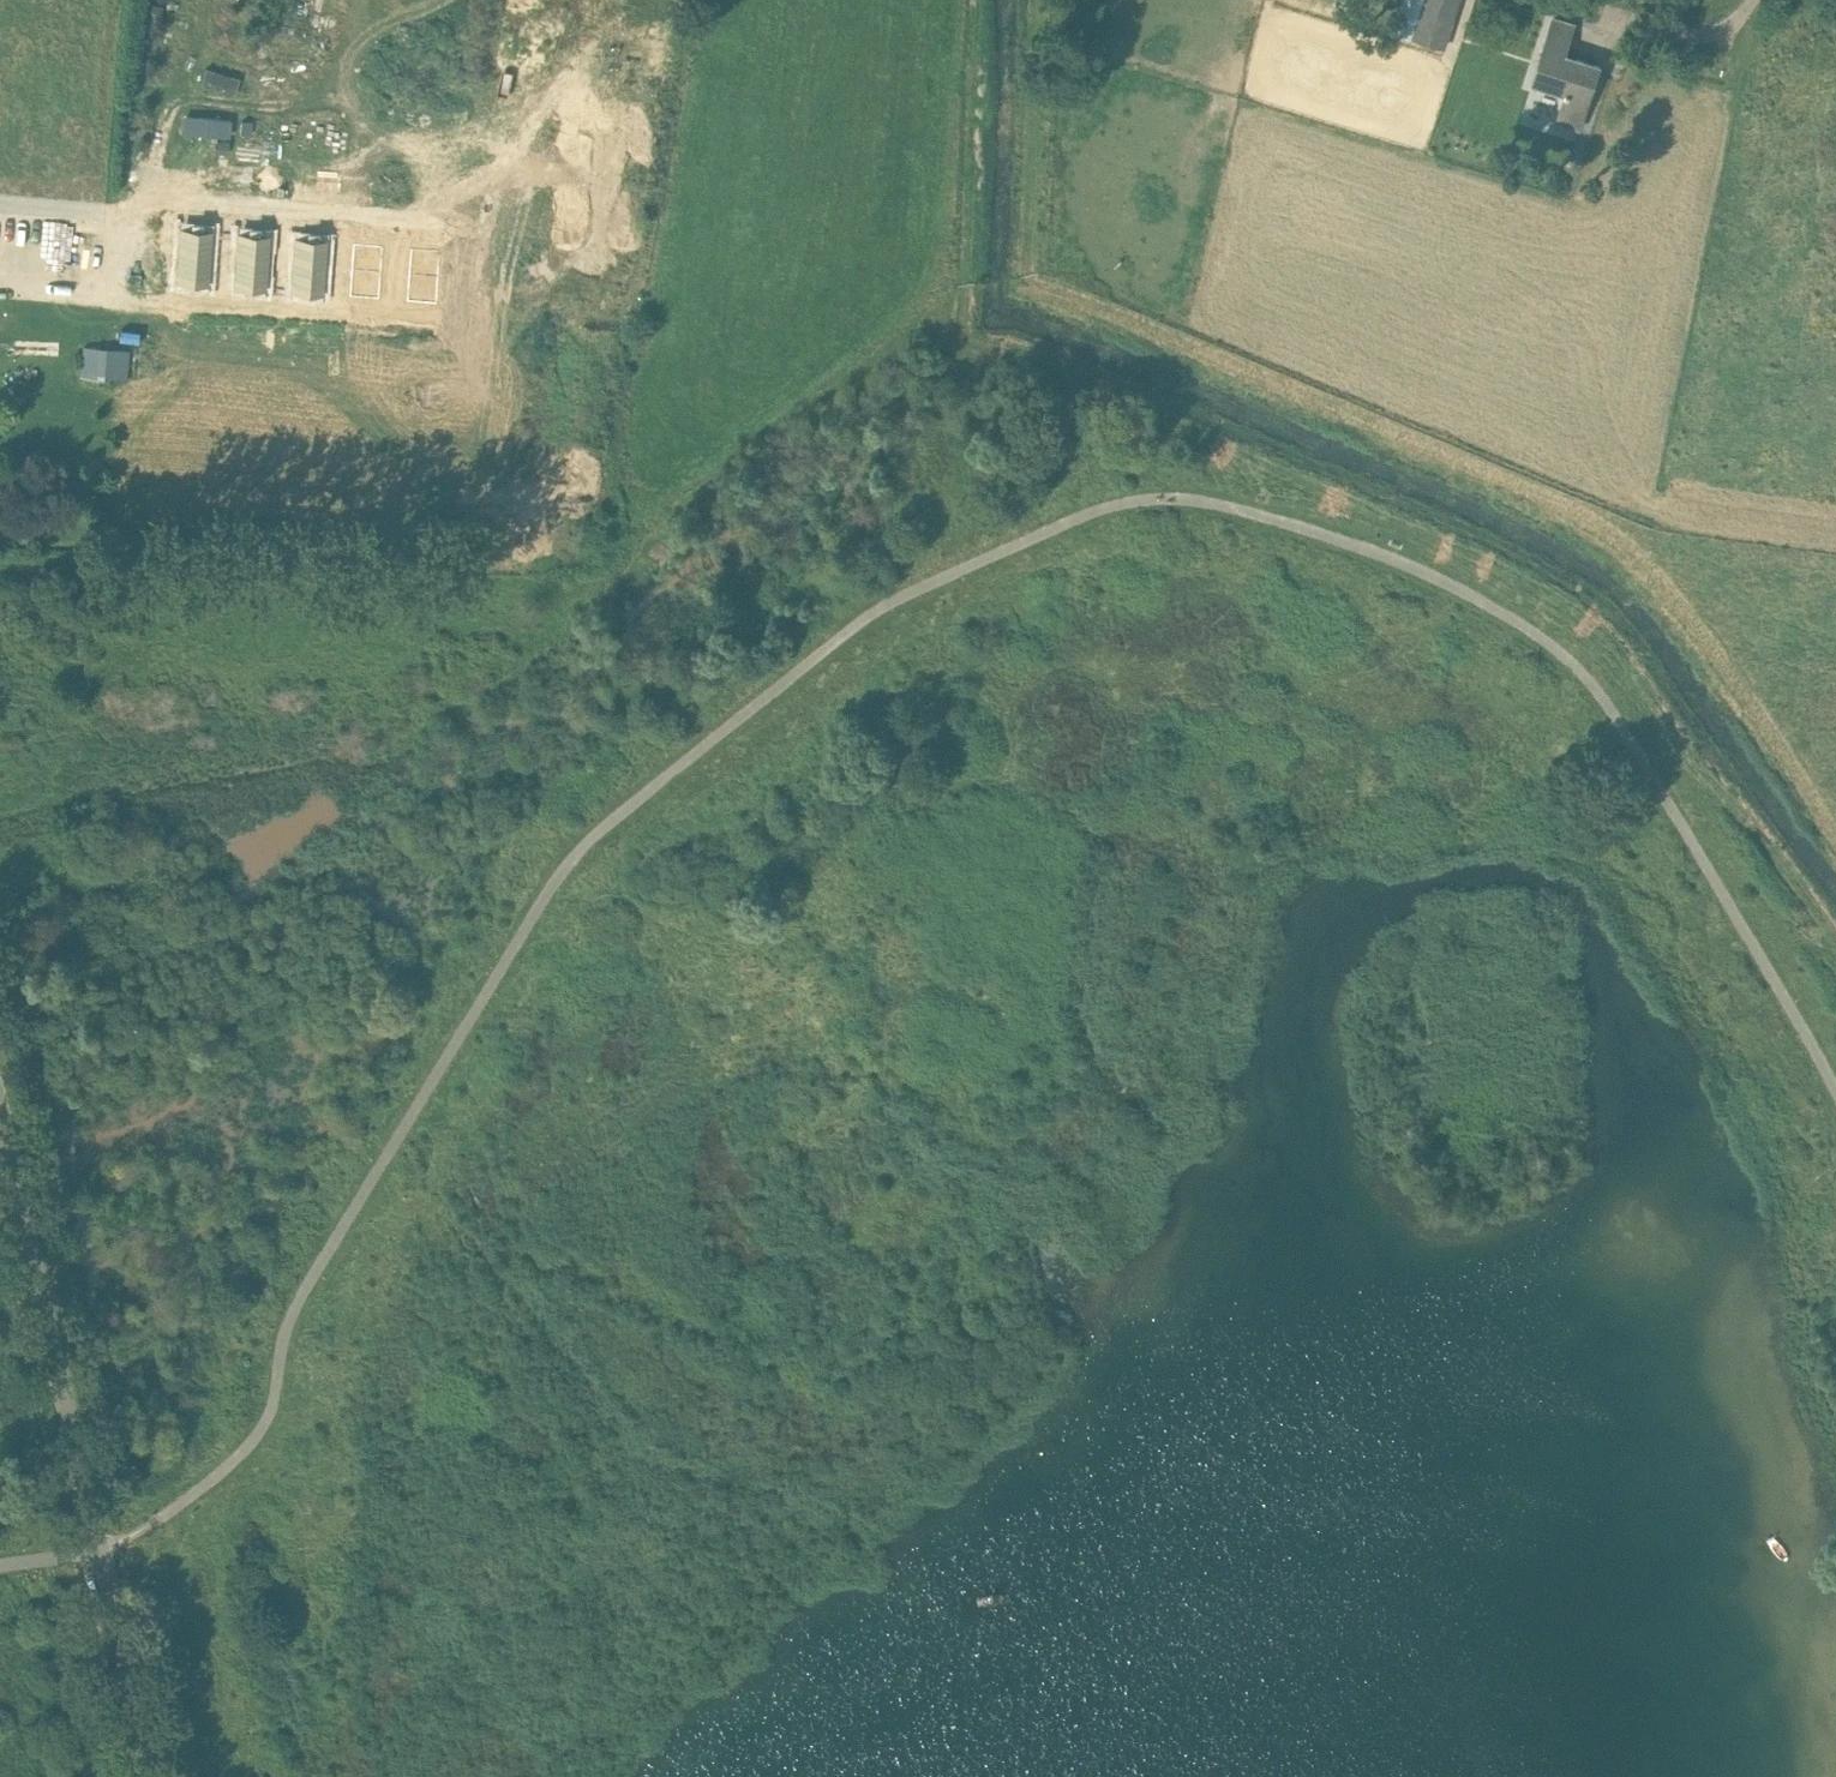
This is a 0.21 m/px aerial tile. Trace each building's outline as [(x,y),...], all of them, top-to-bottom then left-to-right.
[(1415,37),(1421,40),(1444,47),(1459,0),(1428,0),(1415,37)] [(163,5),(151,3),(149,18),(160,20),(163,5)] [(1580,128),(1593,88),(1600,65),(1565,54),(1575,24),(1554,17),(1533,82),(1566,93),(1557,121),(1580,128)] [(253,121),(241,119),(240,133),(251,134),(253,121)] [(228,153),(229,142),(215,141),(214,152),(228,153)] [(166,220),(165,266),(177,266),(178,220),(166,220)] [(210,251),(211,231),(181,229),(178,271),(177,281),(208,284),(210,251)] [(269,237),(239,234),(235,286),(265,288),(269,237)] [(325,241),(297,239),(293,290),(322,292),(325,241)] [(384,244),(353,242),(349,295),(380,298),(384,244)] [(138,374),(139,348),(84,346),(83,373),(138,374)]
